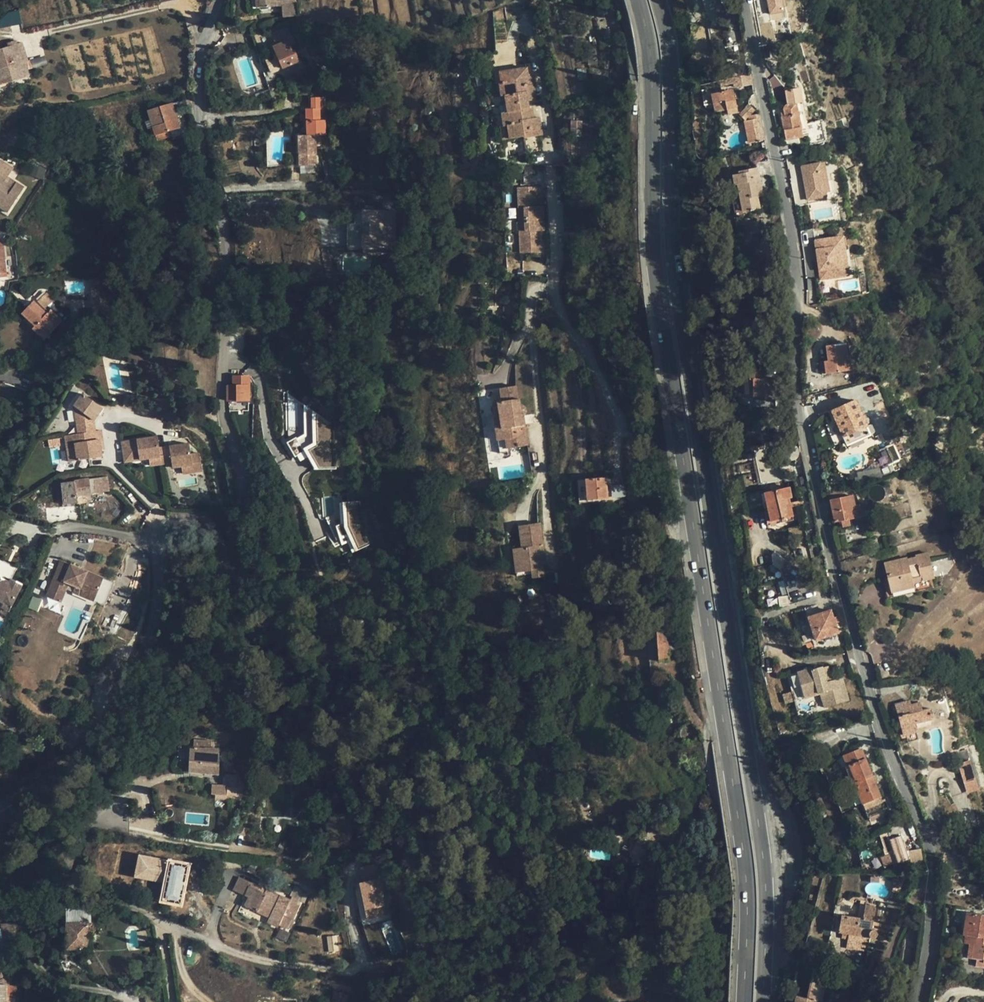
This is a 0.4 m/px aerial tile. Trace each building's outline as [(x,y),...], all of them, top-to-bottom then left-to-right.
[(253,8),(277,6),(277,0),(252,0),(253,8)] [(767,14),(784,12),(783,0),(766,0),(767,14)] [(9,14),(11,26),(22,24),(19,11),(9,14)] [(282,69),(299,61),(294,51),(293,51),(290,45),(296,43),(292,34),(286,37),(283,29),(271,35),(276,45),(272,46),(276,54),(273,55),(280,70),(282,69)] [(22,78),(18,64),(25,62),(19,44),(17,44),(16,40),(7,43),(8,47),(0,49),(0,85),(22,78)] [(23,43),(19,44),(25,62),(28,61),(23,43)] [(29,76),(25,62),(18,64),(22,78),(29,76)] [(528,75),(527,68),(500,72),(501,83),(499,84),(501,96),(505,96),(506,104),(507,112),(501,113),(503,126),(507,125),(510,139),(525,137),(524,133),(533,131),(533,135),(541,134),(539,117),(533,118),(530,119),(529,108),(527,100),(536,99),(534,85),(530,85),(528,75)] [(731,78),(733,84),(734,88),(753,85),(751,73),(731,78)] [(719,81),(721,86),(733,84),(731,78),(719,81)] [(809,135),(800,88),(785,91),(788,105),(785,105),(784,107),(783,109),(784,113),(785,117),(782,117),(781,118),(786,140),(809,135)] [(738,112),(733,91),(724,93),(723,91),(711,94),(714,112),(726,109),(727,114),(738,112)] [(316,135),(326,135),(325,117),(320,117),(320,106),(325,106),(325,97),(311,98),(311,109),(306,109),(306,113),(306,121),(307,136),(316,135)] [(182,133),(172,103),(147,111),(157,141),(182,133)] [(745,120),(755,111),(749,104),(738,114),(745,120)] [(760,118),(752,120),(745,121),(750,143),(764,140),(760,118)] [(502,140),(510,139),(507,125),(503,126),(499,126),(502,140)] [(317,165),(316,135),(307,136),(297,136),(298,166),(301,166),(312,165),(317,165)] [(13,169),(0,160),(0,161),(0,176),(6,180),(8,177),(13,169)] [(819,163),(801,167),(808,200),(825,196),(819,163)] [(312,165),(301,166),(301,173),(312,173),(312,165)] [(762,189),(757,168),(740,172),(740,174),(733,176),(737,199),(733,200),(736,217),(744,216),(743,211),(759,208),(757,196),(756,190),(762,189)] [(6,180),(0,176),(0,204),(2,205),(5,202),(12,206),(24,187),(16,182),(14,185),(11,183),(13,180),(8,177),(6,180)] [(345,176),(334,177),(335,188),(346,187),(345,176)] [(519,188),(519,208),(525,208),(525,220),(544,219),(543,206),(540,206),(539,187),(519,188)] [(8,213),(12,206),(5,202),(2,205),(0,208),(8,213)] [(395,248),(395,211),(362,211),(362,222),(370,222),(370,234),(362,234),(362,247),(395,248)] [(544,231),(544,219),(525,220),(526,231),(520,231),(521,253),(541,252),(541,231),(544,231)] [(820,279),(838,277),(838,272),(847,271),(842,237),(824,239),(825,248),(816,250),(820,279)] [(815,241),(816,250),(825,248),(824,239),(815,241)] [(73,289),(83,288),(82,274),(72,275),(73,289)] [(45,308),(53,300),(47,294),(38,301),(45,308)] [(43,310),(33,301),(22,313),(35,326),(47,338),(62,321),(50,310),(49,311),(47,313),(43,310)] [(44,340),(47,338),(35,326),(32,328),(44,340)] [(826,374),(847,371),(852,370),(850,356),(847,356),(845,343),(826,346),(828,360),(824,361),(826,374)] [(771,388),(775,388),(774,378),(765,378),(765,370),(748,370),(749,396),(764,395),(764,399),(765,400),(766,401),(768,402),(770,401),(771,400),(772,398),(771,388)] [(249,400),(249,377),(233,377),(234,386),(227,386),(228,401),(237,401),(249,400)] [(518,399),(516,386),(499,388),(502,401),(492,403),(494,416),(500,415),(504,439),(505,449),(528,445),(523,416),(525,414),(526,412),(526,410),(524,407),(522,406),(520,405),(519,399),(518,399)] [(77,425),(79,434),(95,431),(94,420),(103,408),(84,394),(75,406),(77,425)] [(866,426),(855,400),(828,412),(840,438),(866,426)] [(500,415),(494,416),(498,440),(504,439),(500,415)] [(321,466),(336,466),(335,427),(318,416),(318,445),(311,451),(321,466)] [(101,430),(95,431),(79,434),(65,436),(67,449),(76,448),(78,460),(102,457),(101,450),(101,445),(104,445),(101,430)] [(162,465),(160,450),(158,437),(122,443),(126,463),(150,459),(151,466),(162,465)] [(304,450),(296,438),(289,443),(297,455),(304,450)] [(160,450),(162,465),(172,463),(173,469),(182,468),(183,474),(202,471),(199,454),(191,455),(189,445),(160,450)] [(773,447),(755,451),(762,484),(780,480),(773,447)] [(76,448),(67,449),(69,462),(78,460),(76,448)] [(792,462),(795,476),(805,474),(802,460),(792,462)] [(101,477),(103,492),(109,490),(107,476),(101,477)] [(101,477),(90,478),(92,493),(103,492),(101,477)] [(90,478),(62,483),(64,505),(78,503),(77,496),(92,493),(90,478)] [(606,478),(585,479),(587,500),(608,498),(606,478)] [(587,500),(585,479),(577,480),(579,503),(587,502),(587,500)] [(625,484),(611,485),(612,498),(626,496),(625,484)] [(764,493),(770,521),(793,516),(789,497),(792,497),(789,487),(780,489),(772,491),(764,493)] [(830,501),(835,522),(841,521),(849,519),(863,516),(860,505),(855,506),(853,496),(830,501)] [(348,544),(352,553),(369,546),(363,525),(361,502),(340,503),(341,526),(337,527),(343,546),(348,544)] [(842,527),(850,526),(849,519),(841,521),(842,527)] [(542,558),(544,557),(540,523),(519,525),(522,548),(518,548),(522,572),(531,571),(543,569),(542,558)] [(874,534),(883,533),(882,524),(872,526),(874,534)] [(516,573),(522,572),(518,548),(513,549),(516,573)] [(934,577),(928,552),(915,555),(915,556),(907,558),(907,557),(884,563),(887,577),(891,592),(924,584),(923,580),(932,578),(934,577)] [(788,570),(787,554),(772,554),(772,571),(788,570)] [(0,559),(0,577),(9,581),(10,578),(12,579),(17,568),(0,559)] [(114,583),(61,561),(46,596),(57,601),(65,581),(69,583),(75,586),(96,595),(107,599),(114,583)] [(544,576),(543,569),(531,571),(531,574),(532,578),(544,576)] [(0,600),(0,613),(6,616),(22,584),(12,579),(10,578),(9,581),(0,577),(0,600)] [(882,578),(887,599),(934,587),(932,578),(923,580),(924,584),(891,592),(887,577),(882,578)] [(793,603),(802,601),(797,578),(787,580),(793,603)] [(65,581),(57,601),(61,602),(69,583),(65,581)] [(94,601),(96,595),(75,586),(72,592),(94,601)] [(798,620),(805,618),(806,613),(804,608),(795,611),(798,620)] [(834,618),(831,609),(808,617),(805,618),(798,620),(805,643),(815,640),(838,632),(835,623),(834,618)] [(677,625),(666,626),(668,653),(679,653),(677,625)] [(650,662),(658,661),(656,626),(648,627),(650,662)] [(668,653),(666,626),(656,626),(658,661),(669,661),(668,653)] [(815,640),(805,643),(807,648),(817,645),(815,640)] [(848,700),(842,677),(831,680),(829,671),(823,673),(822,666),(811,669),(811,668),(787,675),(798,714),(848,700)] [(910,705),(896,708),(898,716),(903,735),(905,734),(917,731),(915,723),(932,719),(930,708),(922,710),(920,702),(910,705)] [(917,731),(905,734),(908,742),(919,739),(917,731)] [(189,761),(188,771),(219,774),(220,764),(219,750),(206,748),(206,744),(200,743),(199,748),(190,747),(189,761)] [(882,802),(861,748),(843,756),(847,766),(846,766),(851,780),(853,780),(868,817),(869,816),(885,810),(888,809),(885,801),(882,802)] [(958,763),(964,782),(974,779),(968,760),(958,763)] [(974,779),(964,782),(967,791),(976,789),(974,779)] [(233,786),(212,785),(211,794),(215,795),(215,799),(231,800),(231,796),(244,796),(244,787),(241,787),(233,786)] [(954,803),(942,809),(948,822),(960,816),(954,803)] [(885,810),(869,816),(871,821),(887,815),(885,810)] [(108,833),(122,834),(123,820),(109,819),(108,833)] [(634,846),(640,836),(634,833),(628,843),(634,846)] [(920,848),(910,850),(912,865),(923,863),(920,848)] [(137,855),(133,878),(161,882),(159,900),(182,904),(189,863),(137,855)] [(884,867),(898,863),(895,855),(881,859),(884,867)] [(384,916),(373,864),(358,868),(361,883),(357,883),(364,920),(384,916)] [(232,890),(245,896),(251,882),(239,876),(232,890)] [(820,887),(822,877),(814,876),(811,884),(820,887)] [(894,889),(894,891),(899,893),(903,881),(893,878),(893,879),(893,880),(893,882),(893,886),(894,889)] [(251,882),(245,896),(248,897),(244,906),(257,911),(258,908),(271,914),(269,917),(267,922),(278,927),(279,925),(287,929),(288,928),(291,929),(295,921),(292,920),(299,905),(290,901),(290,900),(251,882)] [(307,895),(301,893),(298,900),(301,902),(304,902),(307,895)] [(841,915),(838,932),(842,932),(849,934),(848,939),(846,948),(868,951),(870,938),(872,939),(874,939),(876,937),(877,935),(877,933),(876,931),(874,930),(872,930),(876,906),(865,905),(863,919),(841,915)] [(90,918),(90,908),(82,908),(82,918),(90,918)] [(257,911),(269,917),(271,914),(258,908),(257,911)] [(966,912),(963,935),(965,935),(974,937),(973,944),(972,958),(976,959),(975,965),(983,967),(983,915),(966,912)] [(14,923),(1,924),(5,949),(15,948),(14,945),(16,945),(14,923)] [(88,923),(66,923),(66,936),(67,949),(88,948),(88,934),(88,923)] [(965,935),(964,943),(969,944),(973,944),(974,937),(965,935)] [(828,972),(813,969),(807,998),(817,1001),(821,1001),(828,972)] [(3,978),(0,971),(0,1001),(6,1001),(6,985),(8,985),(8,978),(3,978)] [(335,992),(333,1001),(342,1001),(342,1000),(343,995),(335,992)]
